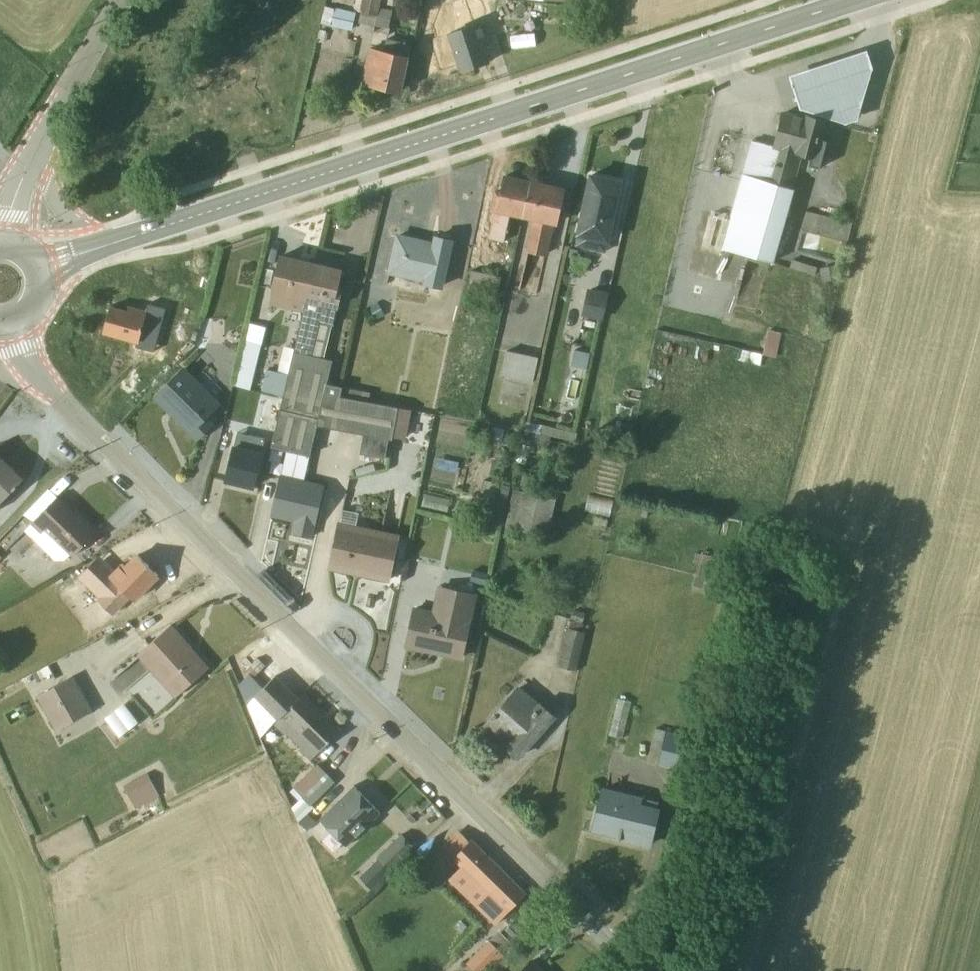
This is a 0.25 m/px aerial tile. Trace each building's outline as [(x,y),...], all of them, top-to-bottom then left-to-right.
[(387,28),(391,11),(378,8),(380,0),(355,0),(353,9),(360,13),(358,24),(373,27),(373,26),(387,28)] [(424,12),(431,14),(430,21),(438,23),(443,0),(427,0),(424,12)] [(464,0),(460,0),(451,3),(457,18),(447,22),(450,32),(448,33),(460,71),(486,63),(480,42),(483,41),(477,24),(473,26),(464,0)] [(323,7),(320,24),(330,26),(330,27),(351,31),(355,12),(354,12),(334,8),(334,9),(323,7)] [(512,35),(514,49),(533,47),(531,33),(512,35)] [(369,49),(361,83),(399,92),(409,44),(385,40),(383,52),(369,49)] [(864,46),(785,71),(799,102),(841,117),(855,114),(869,63),(864,46)] [(813,159),(823,121),(805,117),(804,119),(782,113),(773,147),(750,141),(720,249),(772,263),(801,157),(813,159)] [(619,182),(590,176),(574,246),(603,253),(619,182)] [(521,219),(529,182),(504,177),(500,193),(495,192),(490,212),(493,213),(487,240),(502,243),(508,216),(521,219)] [(525,252),(546,256),(552,225),(554,225),(562,190),(529,182),(521,219),(531,221),(525,252)] [(803,211),(800,230),(836,237),(840,218),(803,211)] [(396,237),(386,274),(422,282),(422,285),(439,289),(450,242),(435,238),(433,247),(432,247),(396,237)] [(313,265),(280,257),(269,305),(301,313),(313,265)] [(816,268),(791,260),(789,268),(814,276),(816,268)] [(339,272),(339,271),(313,265),(292,352),(323,359),(330,326),(331,326),(340,291),(340,290),(335,289),(339,272)] [(821,282),(839,278),(836,265),(818,269),(821,282)] [(470,271),(466,290),(496,296),(500,278),(470,271)] [(601,321),(608,293),(587,288),(580,316),(601,321)] [(167,304),(157,334),(184,343),(194,312),(167,304)] [(126,312),(110,308),(103,333),(138,343),(137,347),(153,351),(163,310),(147,306),(145,312),(127,308),(126,312)] [(761,354),(775,357),(780,331),(766,328),(761,354)] [(238,363),(254,367),(260,345),(244,340),(238,363)] [(293,350),(282,347),(277,370),(287,373),(293,350)] [(536,358),(506,351),(500,376),(531,383),(536,358)] [(588,354),(573,351),(570,366),(585,369),(588,354)] [(327,383),(332,361),(323,359),(292,352),(270,448),(308,457),(315,426),(331,429),(341,388),(327,383)] [(254,367),(238,363),(233,386),(248,390),(254,367)] [(220,405),(184,368),(154,398),(196,440),(211,424),(207,418),(220,405)] [(261,392),(280,396),(285,375),(265,370),(261,392)] [(341,388),(339,397),(367,402),(369,393),(341,388)] [(339,397),(331,429),(362,435),(359,454),(383,459),(387,439),(391,440),(391,438),(404,440),(409,410),(339,397)] [(250,430),(253,418),(242,416),(243,407),(229,404),(225,425),(250,430)] [(523,431),(573,441),(575,433),(524,422),(523,430),(523,431)] [(523,432),(521,444),(522,444),(521,451),(533,453),(534,448),(547,451),(549,437),(523,432)] [(252,488),(264,439),(236,433),(224,481),(252,488)] [(308,457),(285,452),(270,516),(294,522),(291,533),(311,538),(323,485),(303,480),(308,457)] [(457,463),(437,459),(435,469),(455,473),(457,463)] [(20,481),(0,462),(0,502),(20,481)] [(532,474),(522,472),(519,489),(529,492),(532,474)] [(482,526),(498,530),(508,487),(482,481),(479,496),(488,498),(482,526)] [(47,489),(24,514),(32,522),(22,532),(53,560),(64,560),(69,555),(71,557),(95,532),(78,515),(76,517),(47,489)] [(555,500),(512,490),(503,528),(546,538),(555,500)] [(449,501),(423,495),(420,507),(446,512),(449,501)] [(342,511),(339,522),(338,522),(329,568),(387,581),(397,535),(355,525),(357,514),(342,511)] [(96,601),(112,616),(129,599),(132,601),(157,575),(137,556),(125,568),(122,565),(115,571),(99,556),(77,578),(98,599),(96,601)] [(471,570),(468,582),(484,586),(487,574),(471,570)] [(414,607),(405,646),(459,658),(474,594),(437,586),(431,611),(414,607)] [(583,614),(572,611),(567,629),(557,668),(575,672),(584,633),(581,632),(582,624),(581,624),(583,614)] [(208,668),(170,625),(136,656),(174,698),(208,668)] [(296,699),(274,677),(262,689),(251,679),(264,666),(256,659),(242,674),(246,677),(238,686),(246,705),(259,737),(296,699)] [(92,712),(72,676),(35,696),(55,732),(92,712)] [(554,716),(518,687),(484,725),(499,739),(502,736),(507,741),(503,746),(517,758),(554,716)] [(297,750),(309,761),(338,732),(300,695),(272,725),(283,736),(285,734),(299,748),(297,750)] [(608,736),(621,739),(630,703),(624,701),(625,696),(620,695),(618,700),(616,699),(608,736)] [(103,719),(119,738),(137,723),(122,704),(103,719)] [(681,736),(654,729),(649,750),(659,753),(656,767),(673,771),(681,736)] [(326,774),(316,764),(288,792),(297,801),(290,808),(295,819),(334,782),(326,774)] [(149,778),(124,790),(133,809),(159,797),(149,778)] [(318,820),(344,847),(379,813),(353,786),(318,820)] [(602,789),(594,822),(619,828),(617,840),(618,840),(618,838),(648,845),(656,809),(656,808),(657,803),(602,789)] [(314,823),(306,815),(298,823),(306,831),(314,823)] [(525,894),(470,840),(468,842),(456,830),(441,845),(453,857),(450,859),(450,860),(458,868),(447,880),(493,926),(525,894)] [(358,878),(369,889),(413,848),(400,835),(377,858),(378,859),(358,878)] [(497,934),(489,942),(487,941),(465,964),(472,970),(488,970),(503,956),(500,953),(508,945),(497,934)] [(530,962),(520,970),(539,970),(530,962)]
